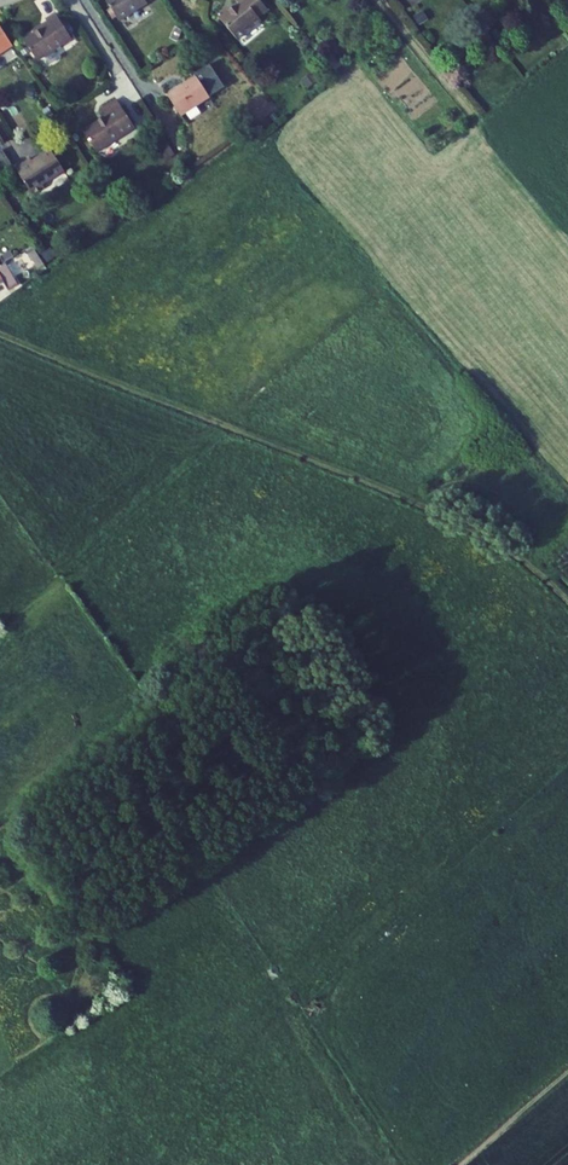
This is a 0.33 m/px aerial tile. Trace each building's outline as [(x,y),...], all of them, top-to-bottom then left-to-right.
[(119,21),(147,3),(145,0),(106,0),(110,8),(117,18),(119,21)] [(237,39),(261,20),(259,18),(268,10),(267,9),(261,2),(260,0),(236,0),(239,3),(220,19),(237,39)] [(270,7),(265,0),(264,0),(261,2),(267,9),(270,7)] [(107,10),(113,20),(117,18),(110,8),(107,10)] [(419,24),(426,20),(421,12),(414,17),(419,24)] [(38,61),(72,39),(56,14),(47,20),(50,25),(25,41),(38,61)] [(483,21),(492,27),(496,21),(487,15),(483,21)] [(13,46),(0,26),(0,54),(13,46)] [(171,35),(179,39),(183,31),(175,27),(171,35)] [(21,52),(24,56),(30,52),(28,47),(21,52)] [(197,77),(168,96),(181,116),(225,87),(210,64),(195,74),(197,77)] [(309,87),(316,81),(311,74),(303,80),(309,87)] [(35,90),(28,88),(26,95),(33,97),(35,90)] [(97,153),(135,128),(117,99),(101,109),(106,116),(83,131),(97,153)] [(30,158),(15,168),(33,196),(45,188),(43,184),(64,170),(51,150),(32,162),(30,158)] [(33,247),(27,250),(41,273),(47,269),(33,247)] [(14,257),(11,251),(0,257),(0,265),(14,257)] [(18,285),(5,263),(0,266),(0,282),(3,281),(8,291),(18,285)]
